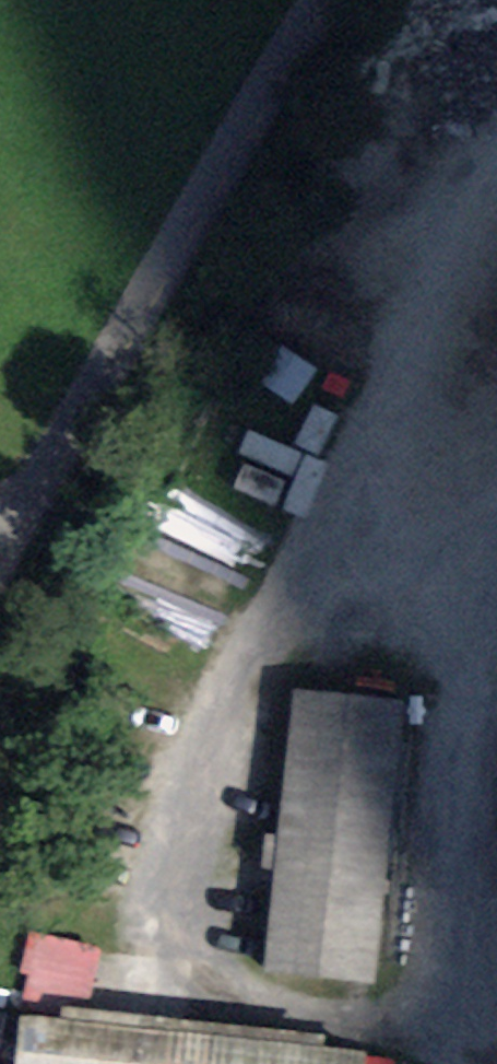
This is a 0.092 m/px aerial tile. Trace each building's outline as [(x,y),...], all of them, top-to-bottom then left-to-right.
[(398,702),(296,691),(266,971),(379,984),(398,702)] [(30,930),(17,974),(28,977),(22,1000),(57,1010),(62,995),(87,1002),(102,950),(30,930)] [(16,1063),(386,1063),(387,1061),(360,1059),(361,1049),(324,1045),(326,1031),(62,1005),(60,1023),(20,1019),(16,1063)]
